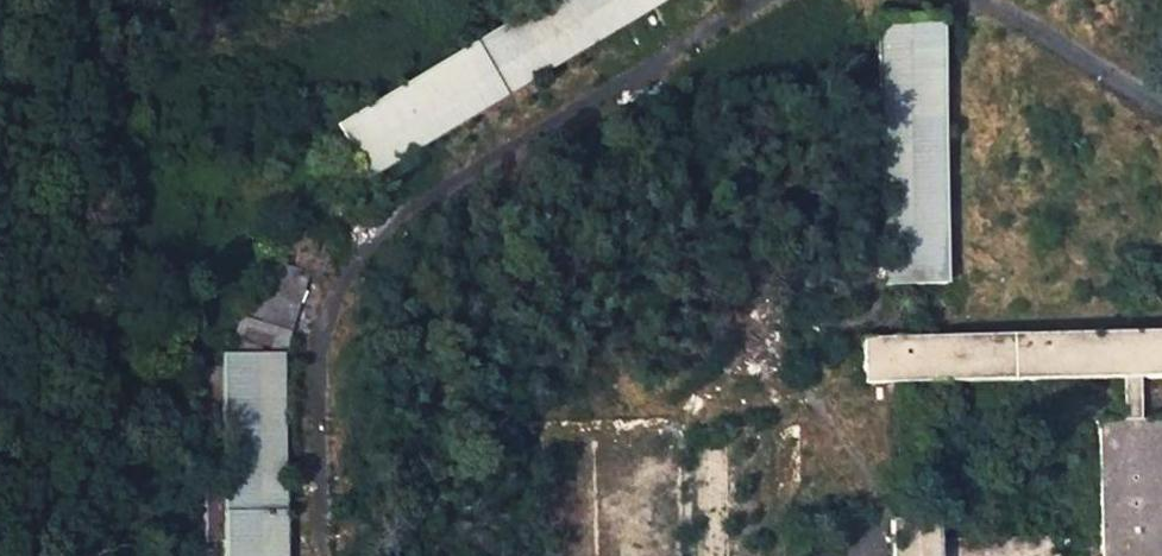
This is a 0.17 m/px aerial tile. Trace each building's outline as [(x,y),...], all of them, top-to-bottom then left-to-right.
[(334,128),(367,182),(671,0),(548,0),(334,128)] [(941,22),(880,23),(884,287),(945,286),(941,22)] [(257,259),(229,358),(219,357),(220,368),(186,369),(187,442),(221,441),(222,488),(223,543),(223,555),(284,555),(280,358),(306,274),(257,259)] [(861,340),(863,386),(1120,380),(1140,380),(1161,380),(1161,334),(861,340)] [(1140,380),(1120,380),(1121,422),(1140,421),(1140,380)] [(1096,423),(1100,555),(1161,555),(1161,420),(1140,421),(1121,422),(1096,423)] [(729,512),(726,438),(688,439),(691,513),(729,512)] [(223,543),(222,488),(204,488),(205,544),(223,543)] [(890,523),(891,555),(1049,555),(1049,538),(934,542),(934,522),(890,523)]
